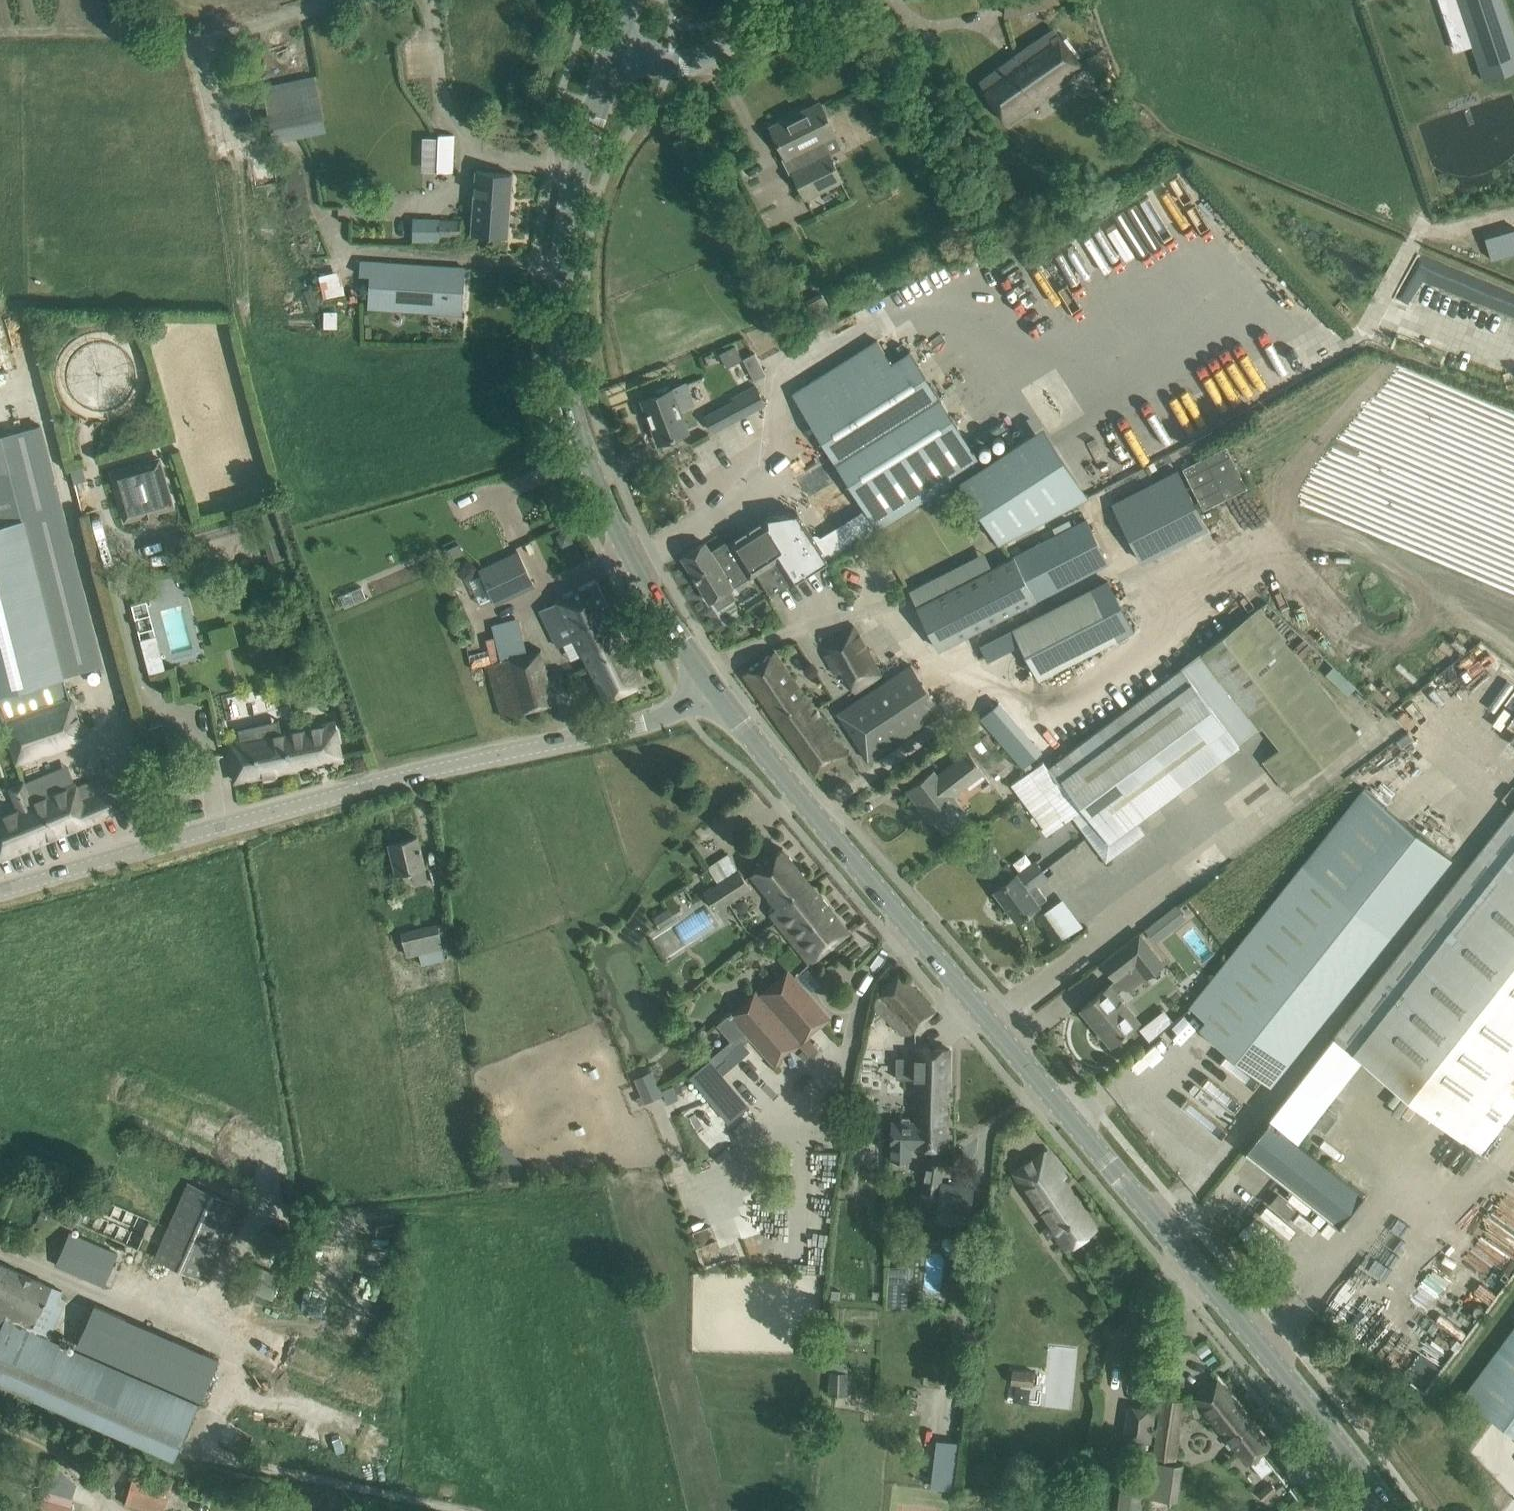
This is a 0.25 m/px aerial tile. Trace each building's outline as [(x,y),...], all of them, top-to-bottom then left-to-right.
[(1006,15),(1058,1),(1058,0),(1002,0),(1006,15)] [(1485,82),(1513,72),(1513,35),(1502,0),(1458,0),(1485,82)] [(1086,69),(1054,28),(1029,45),(980,81),(1010,124),(1086,69)] [(312,75),(262,86),(274,141),(324,130),(312,75)] [(793,171),(805,197),(841,179),(828,153),(817,159),(811,146),(835,134),(820,103),(819,103),(820,105),(799,116),(798,114),(771,127),(786,158),(798,153),(804,165),(793,171)] [(439,134),(437,171),(448,172),(453,172),(455,134),(439,134)] [(472,234),(508,237),(512,173),(476,171),(472,234)] [(411,219),(410,240),(439,241),(439,237),(460,237),(461,220),(440,219),(411,219)] [(1488,255),(1513,257),(1513,241),(1489,240),(1488,255)] [(360,261),(359,275),(370,275),(368,308),(462,314),(465,268),(445,266),(371,262),(360,261)] [(793,391),(879,526),(981,461),(911,350),(892,362),(877,338),(793,391)] [(736,346),(731,347),(720,353),(727,367),(743,359),(736,346)] [(643,400),(659,442),(687,431),(678,409),(691,403),(684,385),(670,390),(668,385),(653,391),(655,396),(643,400)] [(712,432),(765,405),(756,387),(730,400),(732,404),(705,418),(712,432)] [(3,723),(70,700),(63,677),(67,676),(67,674),(103,664),(42,424),(0,435),(0,714),(3,723)] [(1002,543),(1095,494),(1059,424),(966,473),(1002,543)] [(1226,446),(1181,469),(1202,510),(1247,487),(1226,446)] [(110,470),(124,522),(176,507),(161,456),(110,470)] [(1111,502),(1141,563),(1208,529),(1178,468),(1111,502)] [(797,512),(769,516),(711,552),(705,542),(682,557),(710,602),(713,600),(718,609),(736,597),(731,589),(752,576),(766,599),(827,559),(797,512)] [(941,573),(908,590),(939,650),(1109,564),(1085,519),(948,588),(941,573)] [(480,570),(495,602),(533,585),(518,552),(480,570)] [(1092,587),(1011,628),(1036,679),(1118,638),(1132,631),(1107,580),(1092,587)] [(558,601),(540,610),(558,647),(576,638),(606,699),(643,682),(595,583),(557,601),(558,601)] [(1042,761),(1010,784),(1048,834),(1073,816),(1080,825),(1106,861),(1145,832),(1136,821),(1237,746),(1262,727),(1278,748),(1263,760),(1287,791),(1359,734),(1356,731),(1337,707),(1260,610),(1182,668),(1047,768),(1042,761)] [(500,660),(488,663),(502,718),(555,703),(541,649),(529,652),(520,617),(491,625),(500,660)] [(864,647),(867,645),(860,634),(861,634),(854,623),(822,644),(853,692),(881,674),(864,647)] [(147,672),(166,669),(159,630),(140,633),(147,672)] [(743,673),(816,774),(847,752),(774,651),(743,673)] [(838,712),(869,757),(942,707),(911,662),(838,712)] [(3,723),(2,724),(16,763),(85,739),(71,700),(70,700),(3,723)] [(998,705),(983,719),(1028,767),(1043,753),(998,705)] [(238,739),(227,742),(231,761),(235,781),(343,760),(335,720),(321,723),(281,731),(269,734),(267,720),(235,727),(238,739)] [(986,734),(979,739),(987,748),(993,743),(986,734)] [(907,791),(925,816),(927,815),(926,814),(928,812),(944,833),(967,815),(954,798),(984,775),(967,752),(936,775),(933,771),(907,791)] [(104,774),(76,786),(74,783),(31,801),(23,782),(10,788),(17,807),(0,814),(0,854),(2,858),(61,834),(120,810),(111,789),(104,774)] [(1402,824),(1361,792),(1190,1007),(1206,1020),(1200,1028),(1270,1084),(1391,932),(1449,860),(1402,824)] [(1335,1036),(1355,1051),(1361,1056),(1481,1151),(1513,1109),(1513,810),(1335,1036)] [(389,843),(394,862),(401,890),(413,887),(409,871),(425,867),(422,855),(417,836),(389,843)] [(752,873),(764,888),(817,956),(849,931),(783,848),(752,873)] [(1007,863),(987,878),(996,890),(1018,920),(1047,898),(1037,885),(1047,877),(1035,861),(1017,875),(1016,875),(1007,863)] [(704,892),(716,911),(751,888),(738,868),(704,892)] [(1067,895),(1047,909),(1065,937),(1086,924),(1067,895)] [(1167,910),(1146,926),(1156,939),(1178,922),(1167,910)] [(445,959),(437,924),(403,932),(408,956),(419,953),(422,965),(445,959)] [(1100,963),(1115,981),(1136,964),(1147,978),(1165,964),(1140,931),(1100,963)] [(788,969),(760,993),(762,995),(760,997),(797,1040),(800,1043),(798,1045),(810,1058),(817,1051),(806,1038),(829,1017),(788,969)] [(867,1024),(881,1038),(892,1026),(902,1036),(905,1033),(908,1036),(914,1030),(915,1031),(936,1009),(899,973),(878,995),(879,995),(872,1002),(874,1004),(871,1007),(877,1013),(867,1024)] [(1081,1008),(1112,1044),(1139,1021),(1109,985),(1081,1008)] [(798,1045),(800,1043),(797,1040),(760,997),(755,991),(746,999),(747,1000),(741,1006),(739,1005),(715,1026),(730,1043),(698,1070),(729,1107),(742,1096),(717,1067),(750,1038),(774,1065),(781,1060),(778,1057),(789,1047),(792,1051),(798,1045)] [(1150,1018),(1141,1025),(1150,1037),(1160,1029),(1150,1018)] [(1361,1056),(1355,1051),(1335,1036),(1268,1120),(1269,1121),(1246,1151),(1340,1225),(1365,1194),(1295,1139),(1361,1056)] [(897,1056),(896,1078),(915,1078),(914,1087),(917,1087),(917,1090),(916,1122),(916,1123),(947,1123),(947,1088),(949,1088),(950,1049),(930,1048),(918,1048),(915,1048),(915,1057),(897,1056)] [(661,1096),(653,1076),(638,1083),(646,1102),(661,1096)] [(916,1123),(916,1122),(893,1122),(892,1160),(911,1160),(912,1147),(947,1147),(947,1123),(916,1123)] [(512,1140),(498,1153),(520,1178),(534,1166),(512,1140)] [(1062,1179),(1065,1176),(1048,1150),(1015,1173),(1066,1249),(1096,1229),(1062,1179)] [(919,1203),(921,1203),(971,1213),(974,1187),(942,1181),(946,1163),(926,1159),(924,1170),(925,1171),(921,1189),(922,1190),(919,1203)] [(212,1263),(239,1203),(188,1180),(154,1258),(208,1282),(216,1265),(212,1263)] [(65,1217),(139,1248),(151,1218),(78,1187),(65,1217)] [(40,1211),(35,1224),(41,1226),(46,1214),(40,1211)] [(57,1265),(103,1285),(117,1253),(70,1233),(57,1265)] [(176,1459),(199,1405),(49,1339),(64,1305),(57,1302),(62,1290),(0,1263),(0,1324),(2,1325),(0,1330),(0,1382),(176,1459)] [(283,1274),(282,1274),(255,1264),(245,1289),(273,1299),(283,1274)] [(78,1345),(202,1399),(219,1359),(95,1305),(78,1345)] [(1513,1432),(1513,1328),(1464,1395),(1513,1432)] [(1010,1383),(1033,1386),(1034,1370),(1012,1368),(1010,1383)] [(1194,1398),(1247,1463),(1271,1445),(1218,1379),(1194,1398)] [(1152,1456),(1173,1459),(1183,1401),(1163,1397),(1152,1456)] [(1123,1439),(1151,1443),(1156,1408),(1128,1404),(1123,1439)] [(1118,1462),(1150,1467),(1153,1450),(1120,1445),(1118,1462)] [(925,1452),(920,1479),(950,1484),(955,1457),(925,1452)] [(1147,1496),(1177,1501),(1183,1464),(1153,1459),(1147,1496)] [(151,1510),(165,1510),(174,1479),(136,1468),(125,1503),(151,1510)] [(59,1475),(56,1490),(78,1494),(80,1478),(59,1475)] [(1258,1494),(1265,1501),(1276,1490),(1269,1483),(1258,1494)] [(46,1489),(41,1505),(59,1510),(68,1510),(72,1497),(46,1489)] [(1145,1491),(1121,1489),(1119,1510),(1144,1510),(1145,1491)]
